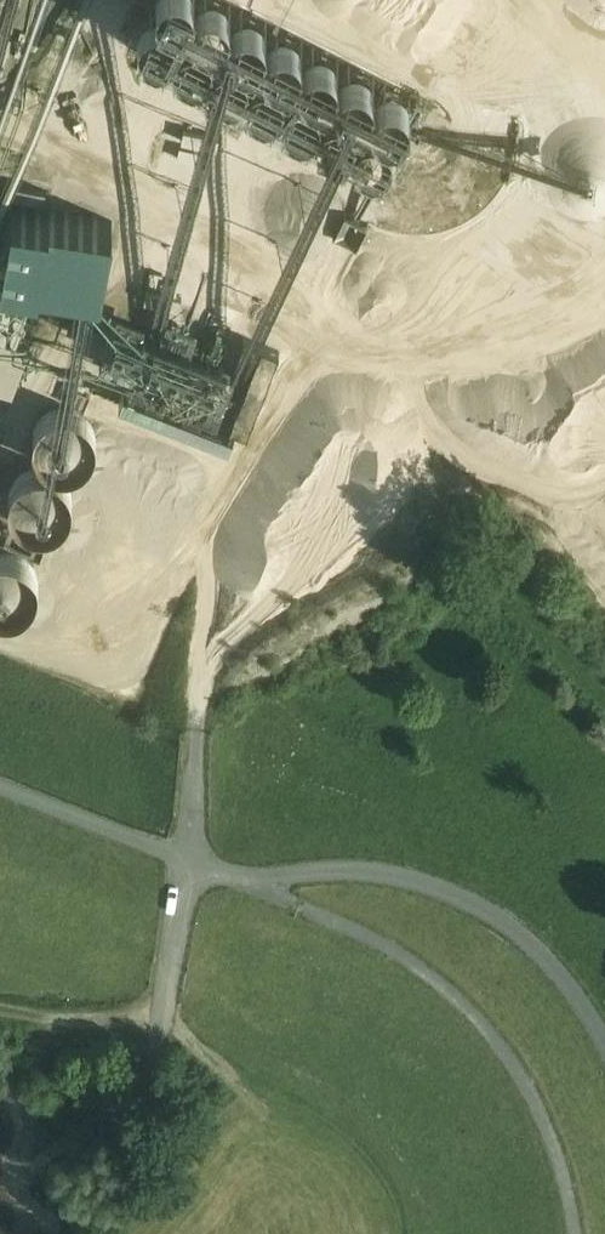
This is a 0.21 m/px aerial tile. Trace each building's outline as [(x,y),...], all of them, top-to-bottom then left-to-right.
[(155,40),(163,39),(171,33),(176,25),(175,15),(170,6),(162,1),(154,0),(145,3),(139,9),(136,17),(136,25),(140,33),(147,38),(155,40)] [(203,15),(212,16),(220,12),(226,6),(227,0),(190,0),(191,4),(196,11),(203,15)] [(237,34),(246,35),(255,32),(262,25),(264,15),(262,6),(257,0),(256,0),(233,0),(228,4),(225,12),(225,21),(230,29),(237,34)] [(273,53),(284,54),(291,50),(297,44),(299,35),(298,27),(293,20),(287,16),(280,14),(273,15),(265,20),(260,29),(260,39),(265,48),(273,53)] [(178,50),(186,55),(195,57),(204,55),(211,49),(215,41),(215,31),(210,23),(203,18),(194,16),(186,18),(178,24),(174,32),(174,41),(178,50)] [(301,66),(309,72),(317,73),(326,71),(333,65),(337,57),(337,48),(333,40),(326,35),(317,33),(308,35),(301,40),(297,49),(297,58),(301,66)] [(217,70),(226,75),(235,75),(244,70),(249,62),(249,53),(245,44),(237,38),(227,37),(218,42),(212,50),(212,61),(217,70)] [(343,88),(352,91),(362,90),(370,84),(374,75),(374,65),(369,57),(363,52),(356,50),(349,50),(340,55),(335,63),(333,72),(336,81),(343,88)] [(252,86),(260,92),(271,92),(281,85),(285,75),(282,63),(277,58),(269,55),(262,55),(253,59),(248,68),(247,77),(252,86)] [(382,109),(390,111),(399,109),(406,104),(410,95),(410,86),(406,78),(399,73),(391,71),(383,73),(376,78),(371,86),(371,95),(375,103),(382,109)] [(282,99),(288,107),(296,112),(305,112),(313,108),(319,101),(320,92),(318,83),(312,76),(306,74),(300,73),(294,74),(285,80),(281,89),(282,99)] [(324,126),(334,130),(345,128),(352,120),(355,109),(351,99),(345,94),(338,91),(330,92),(321,98),(317,107),(318,118),(324,126)] [(357,141),(364,147),(374,148),(384,145),(390,138),(392,128),(390,118),(385,113),(379,110),(372,109),(365,110),(357,115),(353,124),(353,133),(357,141)] [(47,188),(19,183),(17,195),(45,200),(47,188)] [(113,219),(14,199),(0,264),(100,284),(113,219)] [(0,301),(0,333),(17,340),(28,312),(0,301)] [(12,384),(14,371),(19,372),(23,347),(9,344),(9,343),(0,341),(0,382),(12,384)] [(37,447),(44,459),(54,466),(65,468),(77,467),(87,461),(95,452),(98,442),(98,431),(94,420),(86,412),(74,406),(61,406),(48,411),(39,421),(35,434),(37,447)] [(14,516),(22,526),(32,531),(44,532),(55,529),(65,522),(71,512),(73,499),(70,487),(62,476),(51,470),(38,469),(26,472),(16,481),(10,493),(10,505),(14,516)] [(32,605),(37,595),(38,583),(36,572),(29,563),(20,557),(8,553),(0,555),(0,617),(9,618),(22,614),(32,605)]
